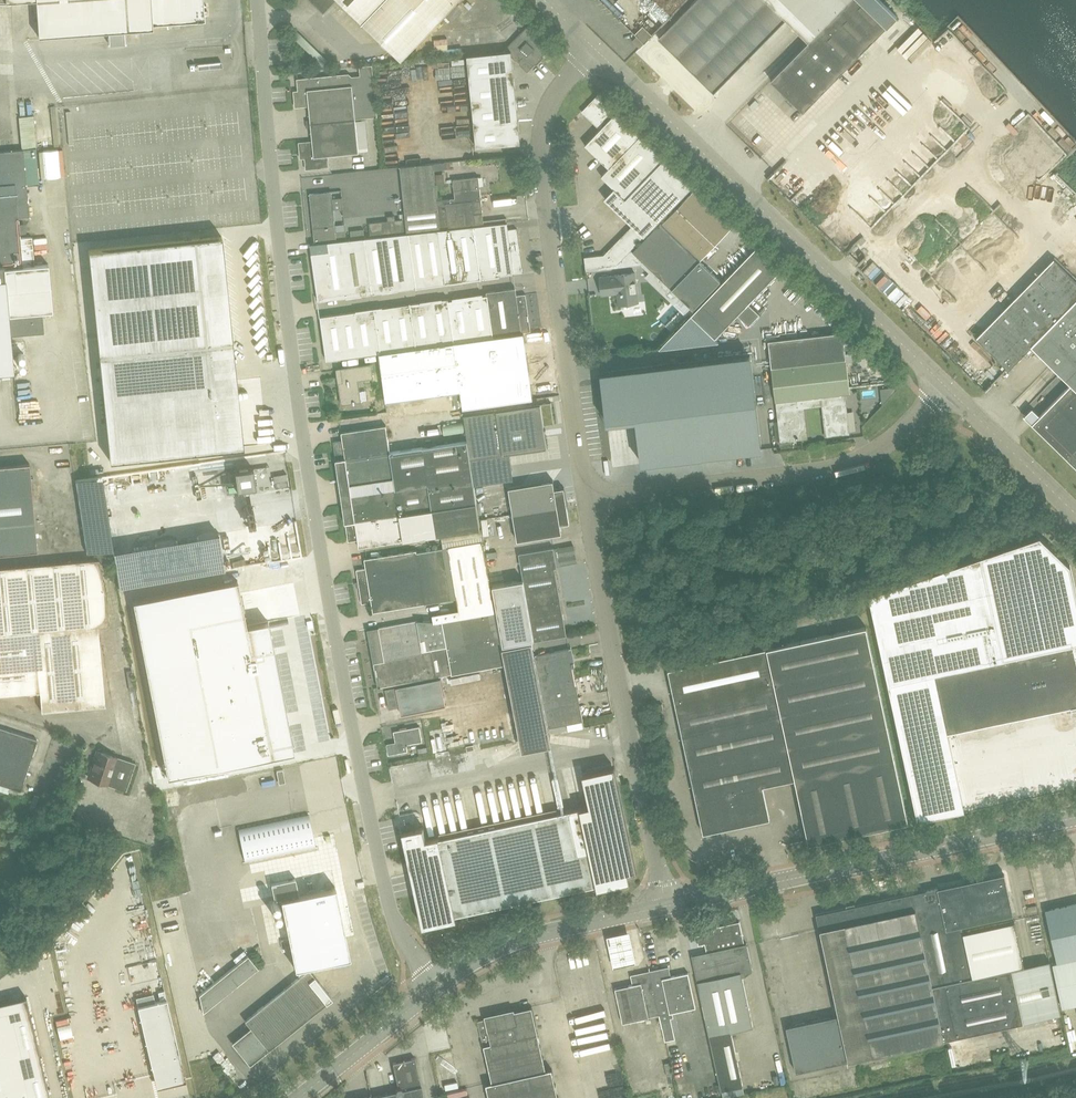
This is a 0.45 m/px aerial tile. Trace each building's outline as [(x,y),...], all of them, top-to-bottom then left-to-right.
[(38,36),(108,31),(109,45),(125,43),(124,30),(153,28),(152,24),(205,21),(203,0),(36,0),(38,36)] [(323,13),(336,0),(310,0),(323,13)] [(401,59),(458,0),(339,0),(401,59)] [(771,79),(788,96),(785,98),(793,105),(795,103),(803,111),(897,15),(881,0),(696,0),(660,37),(714,90),(785,18),(808,41),(771,79)] [(527,69),(548,47),(526,25),(504,48),(512,55),(527,69)] [(636,34),(645,43),(653,35),(643,26),(636,34)] [(637,36),(632,40),(640,48),(644,43),(637,36)] [(514,73),(512,55),(504,48),(501,51),(468,55),(470,78),(514,73)] [(308,105),(310,123),(355,118),(377,116),(372,64),(361,65),(362,76),(353,77),(349,73),(297,78),(298,95),(294,96),(295,106),(308,105)] [(470,78),(472,101),(516,96),(514,73),(470,78)] [(583,111),(602,128),(617,112),(599,95),(583,111)] [(472,101),(474,124),(518,119),(516,96),(472,101)] [(655,148),(649,142),(617,112),(602,128),(585,145),(609,168),(602,176),(615,188),(605,198),(633,225),(604,254),(586,256),(584,257),(586,267),(587,267),(617,263),(644,236),(654,226),(693,185),(655,148)] [(33,115),(19,117),(22,149),(36,148),(33,115)] [(356,121),(355,118),(310,123),(311,140),(299,142),(300,152),(304,151),(306,169),(329,167),(328,155),(359,152),(359,151),(369,150),(366,120),(356,121)] [(518,119),(474,124),(476,147),(520,142),(518,119)] [(2,371),(2,379),(10,379),(9,371),(14,370),(11,337),(45,334),(43,312),(53,311),(49,264),(35,265),(33,237),(21,238),(20,233),(26,233),(25,223),(19,223),(19,217),(29,216),(27,185),(39,184),(36,148),(22,149),(0,151),(0,372),(2,371)] [(407,232),(439,229),(439,227),(436,199),(432,162),(399,166),(407,232)] [(444,173),(436,174),(437,183),(445,182),(444,173)] [(482,208),(479,186),(478,176),(452,178),(453,188),(454,197),(450,198),(436,199),(439,227),(444,227),(448,226),(482,223),(483,223),(483,218),(482,208)] [(331,191),(321,192),(309,193),(312,228),(314,242),(336,240),(346,239),(346,231),(335,232),(331,191)] [(722,277),(702,257),(731,227),(693,191),(636,251),(694,307),(722,277)] [(388,220),(370,222),(371,234),(405,230),(404,218),(396,219),(395,215),(388,216),(388,220)] [(507,222),(408,233),(415,286),(522,271),(516,228),(508,229),(507,222)] [(351,232),(352,239),(365,238),(365,231),(351,232)] [(318,300),(415,286),(408,233),(365,238),(352,239),(328,242),(329,251),(311,253),(318,300)] [(243,447),(235,367),(221,235),(88,249),(110,460),(217,449),(243,447)] [(737,315),(780,270),(756,247),(691,315),(715,338),(726,327),(737,337),(748,326),(737,315)] [(625,257),(626,266),(646,263),(632,249),(625,257)] [(619,305),(639,302),(635,272),(600,276),(602,291),(617,289),(619,305)] [(486,295),(492,336),(525,332),(531,331),(526,294),(516,295),(515,287),(486,291),(486,295)] [(486,295),(467,298),(473,339),(492,336),(486,295)] [(448,298),(412,303),(418,347),(455,342),(448,301),(448,298)] [(455,342),(473,339),(467,298),(448,301),(455,342)] [(1031,346),(1071,384),(1075,379),(1075,299),(1070,305),(1070,304),(1069,305),(1070,306),(1055,321),(1054,320),(1054,321),(1039,337),(1039,336),(1038,337),(1039,337),(1031,345),(1031,346)] [(412,303),(377,308),(383,352),(418,347),(412,303)] [(326,359),(383,352),(377,308),(320,316),(326,359)] [(383,352),(380,352),(387,403),(462,392),(464,407),(534,397),(525,332),(492,336),(473,339),(455,342),(418,347),(383,352)] [(816,363),(846,360),(843,338),(843,332),(813,335),(816,363)] [(804,408),(811,407),(810,398),(845,394),(850,393),(846,360),(816,363),(813,335),(768,340),(769,347),(772,368),(779,430),(780,442),(808,439),(804,408)] [(750,354),(601,372),(601,373),(607,423),(636,419),(641,464),(762,449),(750,354)] [(342,403),(346,403),(361,401),(358,380),(374,378),(372,364),(351,367),(340,368),(342,381),(339,381),(342,403)] [(1032,424),(1075,467),(1075,379),(1071,384),(1040,416),(1032,424)] [(896,386),(881,388),(882,404),(896,389),(896,386)] [(848,422),(845,394),(810,398),(811,407),(822,406),(825,437),(850,434),(848,422)] [(547,447),(544,426),(554,424),(551,402),(465,415),(475,484),(513,479),(509,452),(513,452),(547,447)] [(442,423),(444,435),(466,432),(464,420),(442,423)] [(333,441),(336,460),(390,452),(386,425),(341,432),(342,440),(333,441)] [(346,522),(424,510),(477,502),(468,440),(390,452),(394,479),(349,485),(351,494),(352,502),(343,503),(346,522)] [(336,460),(339,479),(348,478),(349,485),(394,479),(390,452),(336,460)] [(32,492),(29,463),(0,466),(0,495),(32,492)] [(234,470),(237,489),(255,486),(253,468),(234,470)] [(286,474),(273,476),(275,488),(288,486),(286,474)] [(567,505),(565,505),(564,498),(566,498),(564,487),(555,489),(553,480),(509,487),(513,514),(567,505)] [(32,492),(0,495),(0,524),(35,521),(32,492)] [(481,529),(477,502),(424,510),(428,537),(481,529)] [(513,514),(517,541),(562,533),(560,524),(570,523),(568,512),(566,512),(565,506),(567,505),(513,514)] [(359,548),(428,537),(424,510),(346,522),(348,541),(358,539),(359,548)] [(488,518),(482,519),(483,535),(490,534),(488,518)] [(35,521),(0,524),(0,554),(37,550),(35,521)] [(434,621),(418,620),(369,629),(379,687),(505,664),(502,648),(496,611),(482,534),(444,541),(445,547),(417,552),(425,603),(453,599),(457,598),(459,609),(432,614),(434,621)] [(1075,655),(1075,592),(1070,565),(1040,535),(869,595),(918,819),(964,809),(965,810),(1075,785),(1075,658),(1075,656),(1075,655)] [(577,561),(574,545),(555,549),(555,546),(519,553),(535,641),(568,635),(556,568),(559,567),(558,565),(577,561)] [(417,552),(416,550),(365,558),(367,569),(357,570),(363,604),(373,602),(374,612),(425,603),(417,552)] [(13,693),(39,691),(41,711),(105,705),(98,625),(108,624),(105,592),(98,558),(0,567),(0,634),(8,633),(13,693)] [(238,580),(132,600),(167,777),(294,752),(292,741),(292,740),(291,740),(273,648),(274,648),(274,647),(273,647),(268,621),(246,625),(238,580)] [(668,670),(699,811),(704,833),(770,818),(764,791),(763,786),(796,779),(802,811),(809,843),(908,821),(864,627),(668,670)] [(0,634),(0,694),(13,693),(8,633),(0,634)] [(549,727),(535,655),(534,655),(532,642),(503,647),(521,737),(550,732),(549,727)] [(584,721),(574,667),(576,667),(575,662),(573,662),(570,649),(535,655),(549,727),(584,721)] [(402,714),(447,705),(442,678),(386,689),(390,709),(401,707),(402,714)] [(389,755),(398,753),(408,751),(407,744),(423,741),(420,726),(394,731),(396,743),(387,745),(389,755)] [(11,787),(21,791),(29,766),(37,739),(27,736),(26,735),(5,728),(3,728),(0,727),(0,784),(11,787)] [(134,763),(116,757),(97,751),(89,778),(107,784),(125,790),(134,763)] [(455,915),(469,912),(475,911),(502,905),(508,904),(534,898),(540,897),(566,891),(572,890),(596,885),(597,889),(630,882),(628,873),(637,871),(615,767),(582,774),(583,778),(589,806),(561,812),(558,813),(491,828),(483,829),(427,841),(426,836),(423,826),(415,828),(414,824),(401,826),(406,846),(422,922),(424,922),(424,925),(423,925),(423,926),(457,919),(457,918),(455,918),(455,915)] [(309,814),(239,829),(245,862),(316,847),(309,814)] [(939,887),(939,888),(938,888),(938,889),(939,888),(941,894),(915,900),(946,1039),(1023,1022),(1012,968),(1024,966),(1014,921),(963,932),(962,925),(1014,914),(1011,900),(1009,893),(1004,873),(978,879),(965,882),(939,887)] [(293,981),(245,1020),(250,1027),(268,1049),(309,1017),(332,998),(319,982),(308,969),(307,970),(306,966),(350,957),(335,887),(299,894),(295,878),(271,883),(275,899),(280,898),(295,968),(296,968),(298,977),(293,981)] [(913,892),(855,905),(854,903),(846,905),(847,907),(816,914),(819,929),(820,930),(821,930),(823,941),(839,1015),(787,1027),(797,1072),(946,1039),(915,900),(913,892)] [(1058,962),(1075,958),(1075,901),(1046,908),(1058,962)] [(692,955),(694,966),(721,1088),(742,1083),(731,1031),(753,1026),(742,977),(745,976),(753,970),(747,943),(745,944),(740,921),(739,921),(739,922),(720,927),(721,930),(710,933),(698,936),(700,944),(698,944),(699,945),(705,943),(707,952),(692,955)] [(248,955),(235,965),(245,978),(258,968),(248,955)] [(615,988),(623,1023),(634,1020),(660,1014),(651,972),(649,967),(649,968),(650,972),(633,976),(635,984),(615,988)] [(668,969),(661,970),(651,972),(660,1014),(662,1027),(664,1036),(665,1041),(666,1040),(667,1045),(676,1043),(674,1031),(679,1030),(675,1011),(696,1007),(688,972),(669,976),(668,969)] [(165,994),(159,996),(160,1000),(137,1006),(153,1074),(155,1074),(157,1085),(176,1080),(185,1078),(183,1067),(181,1061),(182,1061),(182,1060),(181,1061),(167,999),(166,999),(165,994)] [(26,996),(0,1002),(0,1097),(50,1097),(26,996)] [(486,1019),(478,1021),(484,1046),(492,1082),(486,1083),(490,1097),(559,1097),(552,1068),(547,1069),(539,1036),(532,1007),(515,1011),(514,1008),(485,1015),(486,1019)] [(670,1064),(677,1097),(697,1097),(714,1094),(706,1056),(670,1064)] [(415,1057),(392,1062),(398,1087),(397,1087),(396,1089),(396,1090),(372,1096),(373,1097),(424,1097),(415,1057)]
